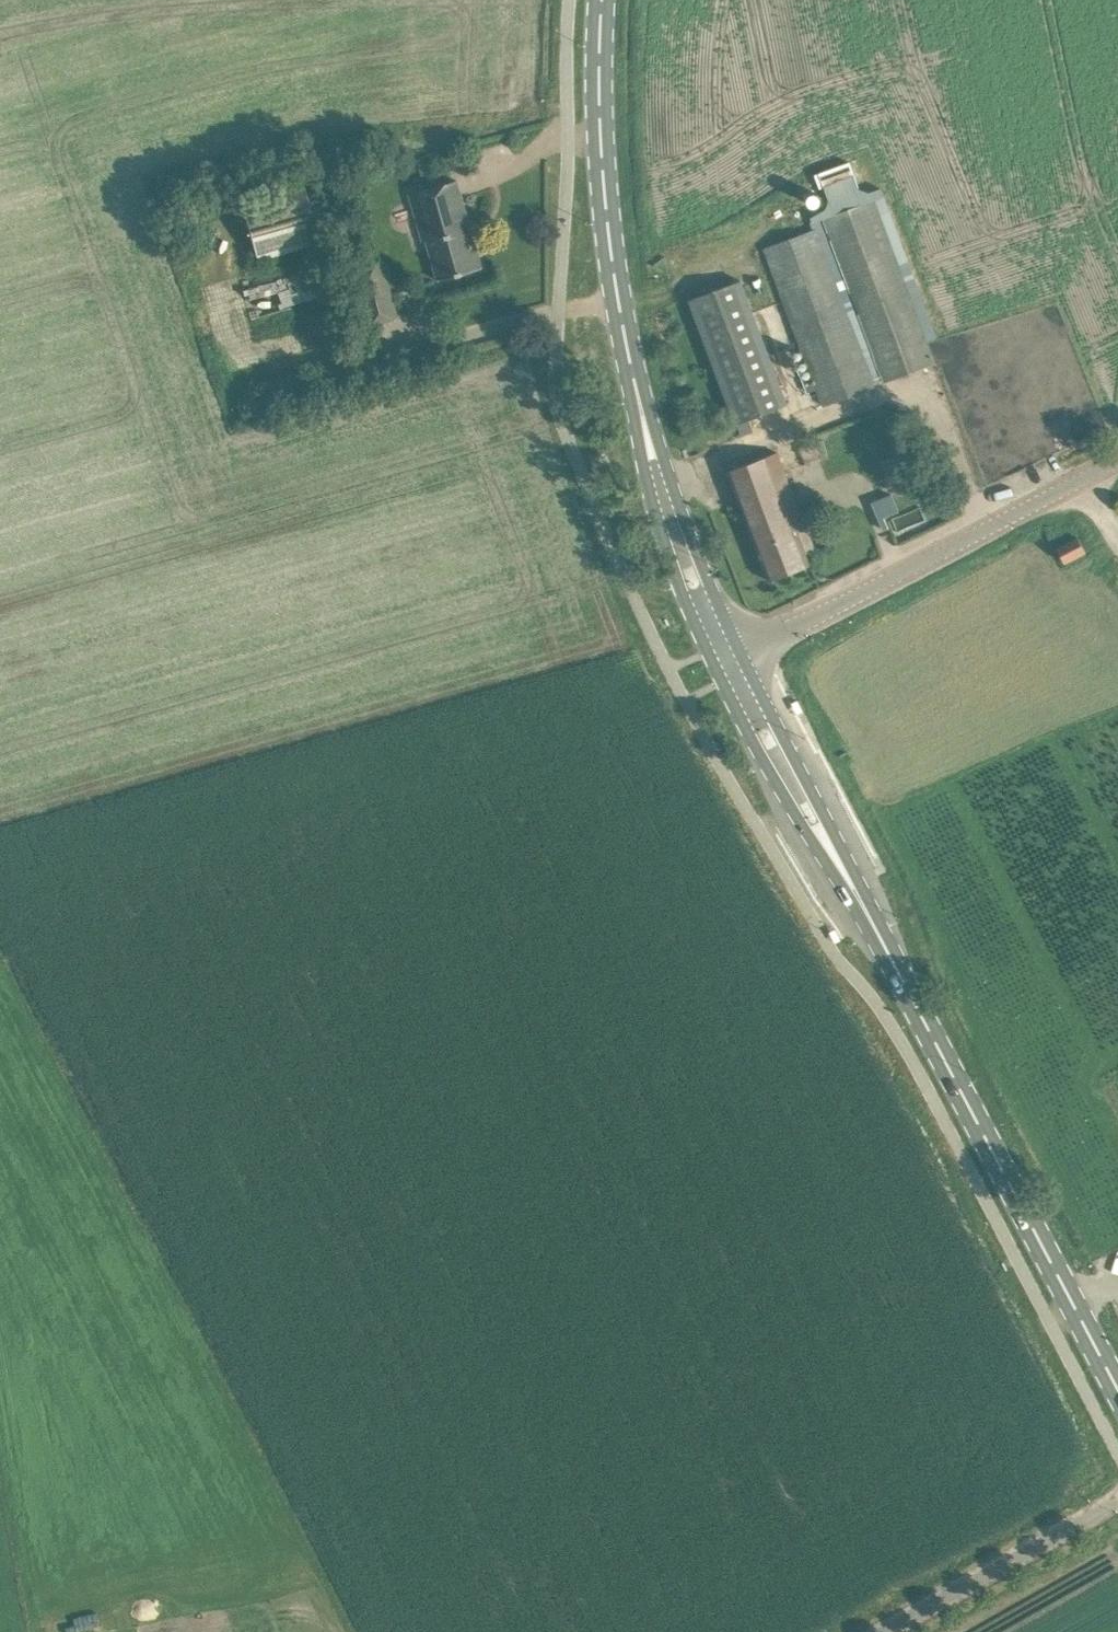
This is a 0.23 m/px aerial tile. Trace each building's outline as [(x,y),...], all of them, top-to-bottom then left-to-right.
[(483,267),(458,179),(437,185),(408,193),(416,219),(422,240),(427,238),(439,280),(483,267)] [(303,184),(242,202),(259,260),(320,242),(303,184)] [(874,198),(823,217),(884,382),(936,363),(874,198)] [(817,228),(765,247),(813,376),(803,380),(806,389),(817,385),(823,401),(824,404),(875,385),(842,295),(817,228)] [(381,259),(349,268),(358,300),(390,291),(381,259)] [(690,298),(737,423),(788,404),(741,279),(690,298)] [(265,284),(243,287),(247,308),(268,305),(265,284)] [(889,483),(924,469),(916,449),(881,462),(889,483)] [(770,580),(811,564),(806,552),(814,548),(777,452),(729,470),(770,580)] [(892,493),(872,502),(878,518),(884,515),(898,509),(892,493)] [(956,493),(948,497),(951,505),(959,502),(956,493)] [(1066,561),(1086,551),(1079,536),(1058,547),(1066,561)]
